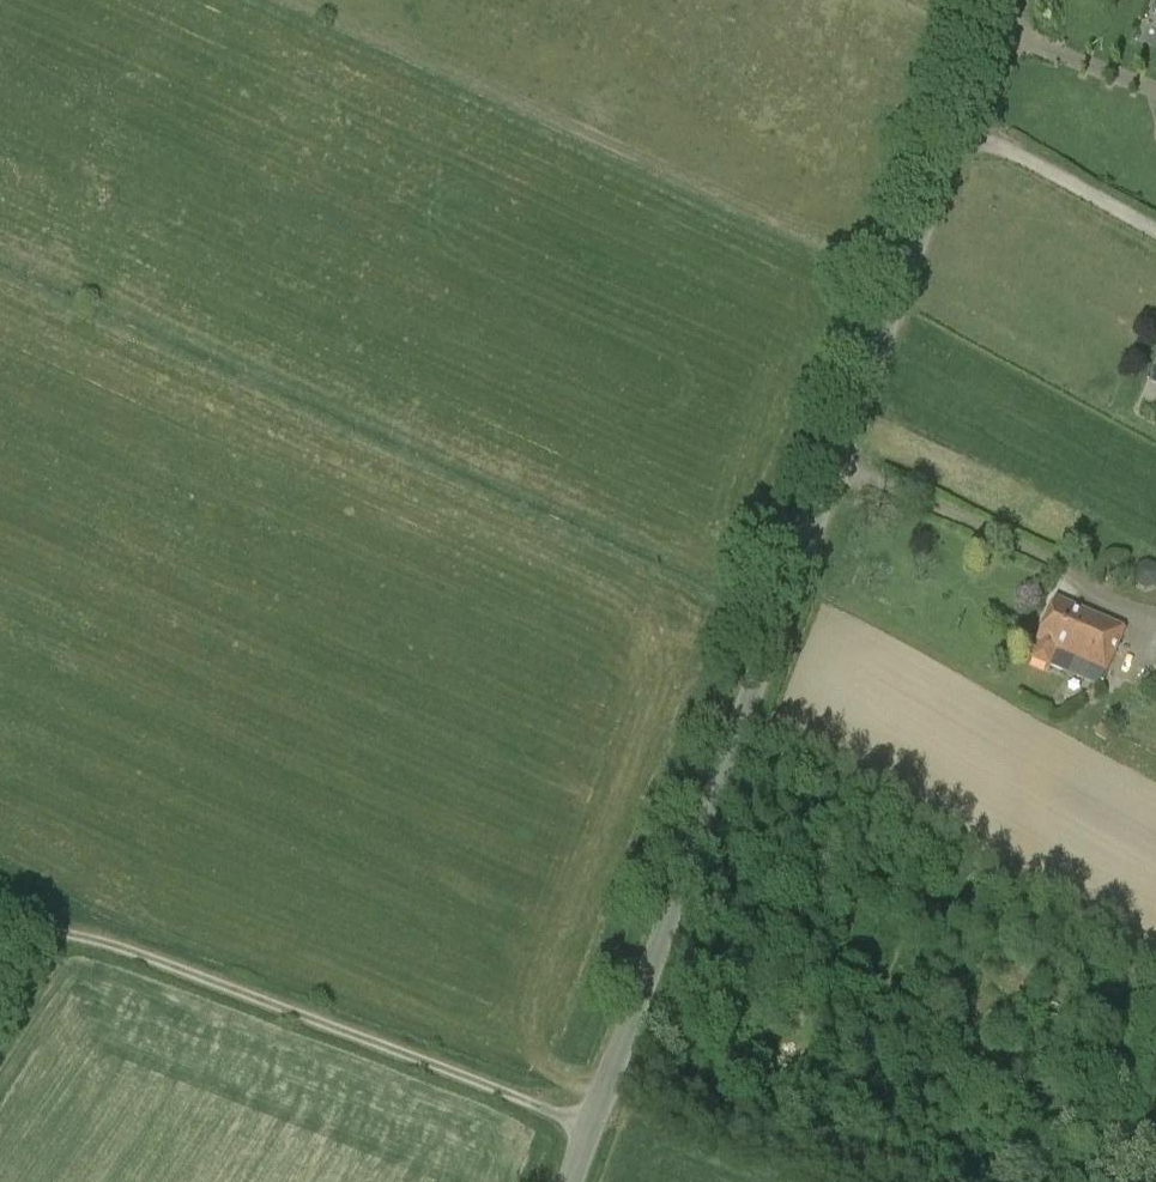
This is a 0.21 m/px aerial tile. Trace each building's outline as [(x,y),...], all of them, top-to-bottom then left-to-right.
[(1073,660),(1105,674),(1124,632),(1057,602),(1037,645),(1039,646),(1033,661),(1048,668),(1049,667),(1066,675),(1073,660)]
